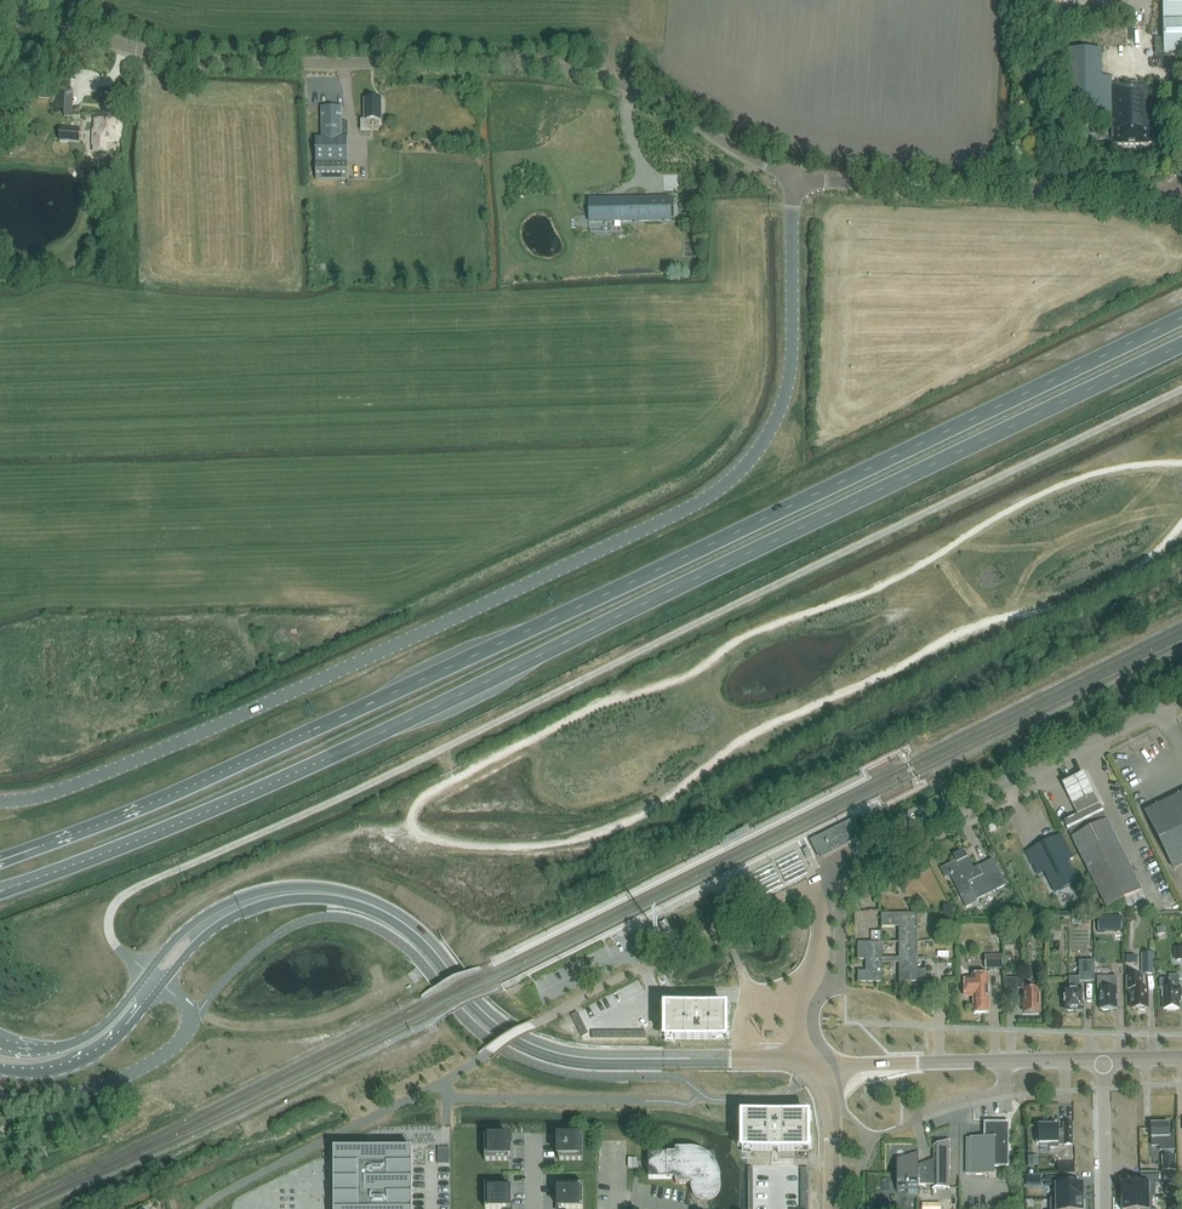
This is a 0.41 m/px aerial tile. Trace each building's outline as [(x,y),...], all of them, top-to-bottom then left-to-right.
[(1164,50),(1181,50),(1181,0),(1162,0),(1164,50)] [(1070,50),(1070,114),(1099,114),(1112,114),(1112,125),(1112,145),(1151,145),(1151,131),(1151,122),(1151,84),(1112,84),(1112,77),(1100,77),(1100,50),(1070,50)] [(68,92),(68,89),(57,89),(56,107),(58,107),(65,115),(65,118),(72,119),(74,92),(68,92)] [(381,99),(365,99),(365,121),(361,121),(361,132),(371,132),(371,121),(381,120),(381,99)] [(102,146),(103,142),(119,143),(120,122),(115,122),(115,108),(104,108),(104,115),(93,114),(92,146),(94,146),(93,152),(102,146)] [(322,108),(322,114),(322,139),(315,139),(315,180),(346,180),(347,124),(341,123),(341,108),(322,108)] [(80,131),(60,130),(59,143),(79,144),(80,131)] [(670,219),(669,198),(658,199),(659,220),(670,219)] [(611,221),(620,221),(651,220),(659,220),(658,199),(650,199),(610,200),(603,200),(590,200),(591,221),(611,221)] [(1032,740),(1014,749),(1019,758),(1036,749),(1032,740)] [(1083,776),(1061,786),(1077,817),(1099,806),(1083,776)] [(1181,866),(1181,796),(1145,814),(1164,851),(1173,871),(1181,866)] [(1146,901),(1122,851),(1100,806),(1064,824),(1077,851),(1106,910),(1119,903),(1123,912),(1146,901)] [(850,822),(860,842),(864,840),(854,820),(852,821),(850,822)] [(820,855),(827,851),(847,841),(849,845),(850,848),(857,844),(857,843),(860,842),(850,822),(841,827),(843,831),(815,845),(820,855)] [(821,859),(849,845),(847,841),(827,851),(820,855),(815,845),(843,831),(841,827),(812,841),(810,842),(812,845),(819,860),(821,859)] [(1072,858),(1069,851),(1062,836),(1026,853),(1032,865),(1039,861),(1054,893),(1076,883),(1066,861),(1072,858)] [(956,862),(940,870),(944,879),(949,877),(965,909),(976,903),(975,901),(1005,886),(992,860),(973,869),(967,857),(966,858),(963,852),(953,856),(956,862)] [(882,964),(899,964),(899,983),(925,983),(925,970),(918,970),(917,914),(880,914),(880,928),(898,928),(899,959),(882,960),(881,943),(871,943),(857,944),(857,961),(865,960),(865,972),(857,972),(857,983),(882,983),(882,964)] [(1098,932),(1121,931),(1120,917),(1098,917),(1098,932)] [(672,932),(666,920),(659,924),(665,935),(672,932)] [(991,925),(992,943),(1000,943),(1000,925),(991,925)] [(1165,934),(1163,926),(1156,928),(1157,935),(1165,934)] [(871,932),(871,943),(881,943),(881,932),(871,932)] [(985,955),(985,969),(1002,968),(1002,955),(985,955)] [(1143,955),(1143,975),(1154,975),(1154,955),(1143,955)] [(1063,990),(1064,1011),(1083,1011),(1082,990),(1079,990),(1079,983),(1093,982),(1093,961),(1079,961),(1079,977),(1069,977),(1069,990),(1063,990)] [(1101,961),(1093,961),(1093,971),(1101,971),(1101,961)] [(1117,971),(1106,972),(1106,989),(1100,989),(1100,1011),(1116,1011),(1116,996),(1117,994),(1117,971)] [(989,1013),(988,974),(973,975),(973,978),(964,978),(965,993),(973,992),(974,1013),(989,1013)] [(1181,1001),(1181,975),(1169,976),(1169,980),(1159,980),(1159,989),(1162,989),(1162,998),(1163,998),(1163,1009),(1179,1009),(1179,1001),(1181,1001)] [(1144,988),(1144,976),(1127,977),(1127,986),(1130,986),(1130,996),(1132,998),(1132,1010),(1149,1010),(1148,988),(1144,988)] [(1023,978),(1004,978),(1005,1000),(1017,1000),(1017,989),(1024,989),(1024,1012),(1039,1011),(1039,990),(1030,990),(1029,985),(1023,985),(1023,978)] [(726,1007),(665,1007),(665,1040),(726,1040),(726,1007)] [(578,1013),(571,1016),(582,1038),(589,1035),(578,1013)] [(742,1115),(742,1151),(772,1151),(778,1151),(808,1151),(808,1115),(742,1115)] [(1009,1123),(1009,1122),(1008,1123),(993,1123),(993,1132),(985,1132),(985,1138),(972,1138),(967,1139),(967,1174),(971,1174),(971,1175),(996,1175),(996,1174),(994,1174),(995,1167),(1008,1167),(1009,1168),(1009,1167),(1008,1167),(1009,1123)] [(1073,1145),(1072,1124),(1064,1124),(1064,1131),(1058,1131),(1058,1126),(1048,1126),(1040,1126),(1039,1126),(1039,1135),(1036,1135),(1036,1144),(1039,1144),(1050,1144),(1050,1148),(1058,1148),(1058,1141),(1064,1140),(1064,1145),(1073,1145)] [(1169,1124),(1151,1124),(1152,1146),(1160,1146),(1160,1151),(1175,1150),(1174,1135),(1169,1135),(1169,1124)] [(564,1137),(558,1137),(558,1156),(559,1156),(559,1161),(583,1160),(583,1136),(564,1136),(564,1137)] [(503,1137),(485,1137),(485,1161),(509,1161),(509,1156),(510,1156),(510,1137),(503,1137)] [(918,1153),(896,1161),(896,1189),(906,1189),(906,1193),(918,1193),(918,1185),(933,1186),(933,1188),(948,1188),(949,1140),(935,1145),(935,1154),(933,1154),(933,1175),(917,1175),(918,1153)] [(334,1208),(412,1208),(412,1149),(334,1150),(334,1187),(333,1187),(333,1197),(334,1197),(334,1208)] [(449,1149),(438,1149),(438,1165),(449,1165),(449,1149)] [(648,1153),(648,1179),(676,1179),(676,1184),(691,1184),(691,1190),(696,1199),(701,1202),(707,1203),(713,1201),(718,1197),(720,1192),(721,1186),(720,1180),(718,1170),(714,1162),(714,1152),(702,1152),(695,1150),(689,1149),(675,1149),(675,1153),(648,1153)] [(1038,1156),(1029,1156),(1029,1166),(1038,1165),(1038,1156)] [(1175,1156),(1162,1157),(1163,1171),(1175,1171),(1175,1156)] [(266,1194),(289,1184),(289,1183),(310,1174),(307,1166),(311,1164),(309,1158),(252,1183),(256,1192),(263,1189),(266,1194)] [(637,1169),(637,1159),(628,1159),(628,1169),(637,1169)] [(1140,1183),(1122,1184),(1122,1198),(1159,1197),(1159,1175),(1140,1176),(1140,1183)] [(1029,1176),(1027,1176),(1027,1185),(1029,1185),(1041,1185),(1041,1176),(1029,1176)] [(1064,1177),(1045,1178),(1045,1186),(1055,1186),(1056,1198),(1050,1199),(1083,1198),(1083,1185),(1064,1185),(1064,1177)] [(509,1185),(485,1185),(485,1208),(503,1208),(510,1208),(510,1190),(509,1190),(509,1185)] [(583,1185),(559,1185),(559,1190),(558,1190),(558,1208),(565,1208),(583,1208),(583,1185)] [(1122,1198),(1122,1208),(1155,1208),(1155,1198),(1159,1198),(1159,1197),(1122,1198)] [(1083,1198),(1050,1199),(1050,1208),(1083,1208),(1083,1198)]
